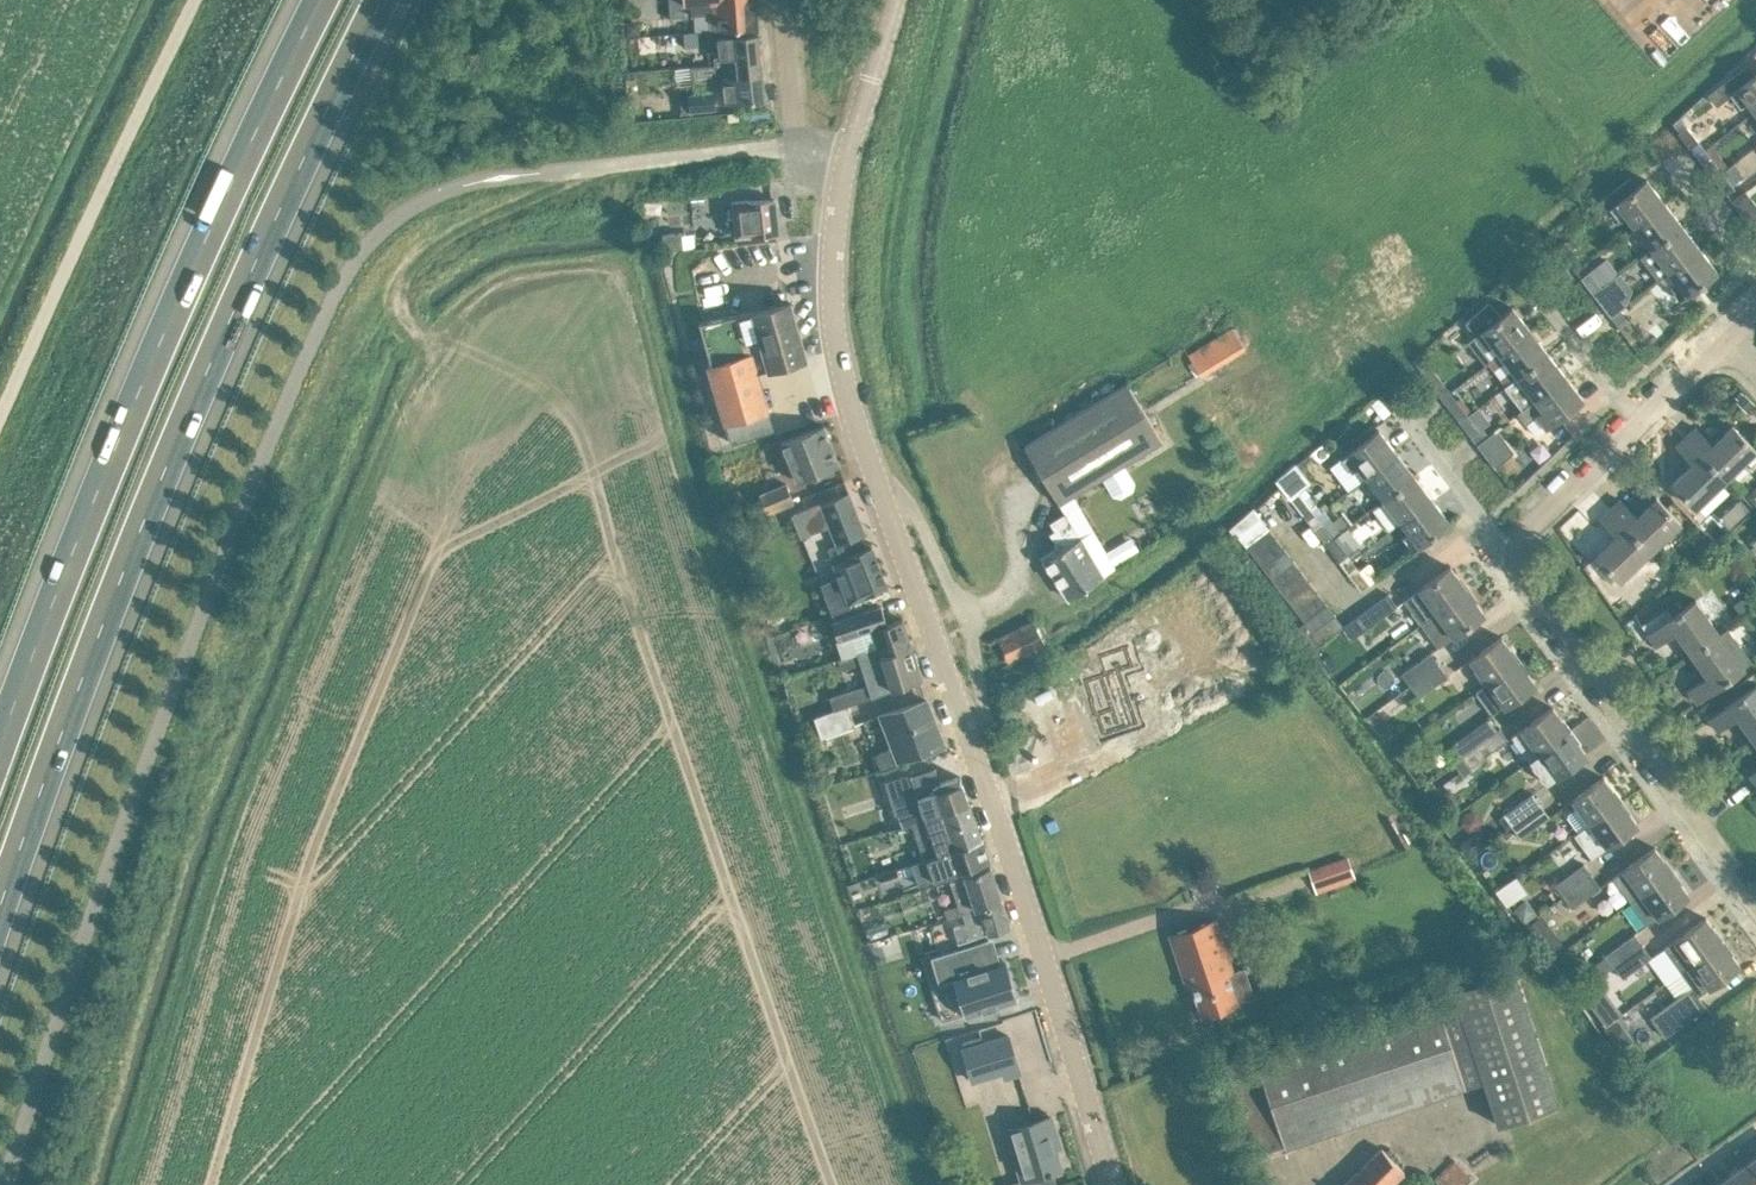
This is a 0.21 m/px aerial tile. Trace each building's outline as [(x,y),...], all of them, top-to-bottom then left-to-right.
[(756,0),(668,0),(670,18),(712,15),(713,30),(758,27),(756,0)] [(685,47),(704,45),(702,30),(683,32),(685,47)] [(761,62),(758,32),(718,36),(719,55),(713,56),(714,62),(716,62),(716,60),(738,57),(740,64),(761,62)] [(699,65),(692,66),(694,84),(723,81),(725,102),(765,99),(761,62),(740,64),(738,57),(716,60),(716,62),(714,62),(714,63),(709,64),(699,65)] [(1708,95),(1717,106),(1732,94),(1740,104),(1747,100),(1754,110),(1755,109),(1755,72),(1750,77),(1743,68),(1708,95)] [(692,111),(714,108),(712,92),(689,95),(692,111)] [(1737,125),(1746,138),(1755,131),(1755,115),(1754,113),(1737,125)] [(1690,148),(1698,141),(1686,125),(1678,132),(1690,148)] [(1713,177),(1721,171),(1710,156),(1701,162),(1713,177)] [(1721,171),(1713,177),(1725,194),(1734,187),(1731,184),(1743,174),(1734,162),(1729,167),(1722,172),(1721,171)] [(1634,225),(1664,202),(1646,178),(1634,188),(1627,178),(1595,202),(1603,213),(1610,208),(1620,220),(1626,215),(1634,225)] [(732,203),(735,227),(736,239),(779,234),(775,199),(732,203)] [(1651,248),(1682,225),(1664,202),(1634,225),(1651,248)] [(1745,202),(1737,208),(1755,234),(1755,216),(1745,202)] [(1659,279),(1669,271),(1699,247),(1682,225),(1651,248),(1641,256),(1659,279)] [(1570,263),(1578,256),(1566,240),(1557,247),(1570,263)] [(1680,299),(1717,271),(1699,247),(1669,271),(1676,281),(1670,286),(1680,299)] [(1593,293),(1601,286),(1589,271),(1581,277),(1593,293)] [(1601,286),(1593,293),(1605,309),(1610,315),(1620,308),(1624,305),(1607,282),(1601,286)] [(755,312),(755,311),(701,319),(703,325),(713,365),(710,365),(731,442),(751,436),(774,429),(768,410),(770,410),(758,371),(803,358),(806,357),(803,346),(790,302),(767,308),(755,312)] [(1500,316),(1488,302),(1465,322),(1475,335),(1468,340),(1485,364),(1500,353),(1500,354),(1531,331),(1512,306),(1500,316)] [(1624,316),(1616,322),(1617,323),(1628,338),(1636,332),(1624,316)] [(1201,376),(1246,348),(1232,327),(1188,353),(1201,376)] [(1518,377),(1548,353),(1531,331),(1500,354),(1518,377)] [(1522,409),(1565,376),(1548,353),(1518,377),(1506,387),(1522,409)] [(1435,390),(1444,384),(1431,368),(1423,374),(1435,390)] [(1546,427),(1583,399),(1565,376),(1522,409),(1518,412),(1526,421),(1536,413),(1546,427)] [(1059,503),(1079,490),(1162,440),(1127,382),(1024,445),(1059,503)] [(1460,422),(1468,416),(1455,399),(1446,405),(1460,422)] [(1471,436),(1479,430),(1468,416),(1460,422),(1471,436)] [(797,481),(817,473),(839,464),(824,424),(782,441),(797,481)] [(1732,424),(1711,443),(1695,426),(1685,436),(1727,479),(1755,450),(1755,449),(1732,424)] [(1367,476),(1397,453),(1379,429),(1360,444),(1343,457),(1352,469),(1358,464),(1367,476)] [(1502,441),(1494,429),(1476,443),(1494,467),(1503,460),(1514,450),(1505,439),(1502,441)] [(1696,507),(1727,479),(1685,436),(1676,445),(1692,462),(1671,482),(1696,507)] [(1348,493),(1324,464),(1333,457),(1317,437),(1294,455),(1333,504),(1348,493)] [(1384,499),(1414,476),(1397,453),(1367,476),(1384,499)] [(1402,522),(1432,499),(1414,476),(1384,499),(1373,509),(1388,529),(1400,520),(1402,522)] [(768,511),(795,500),(787,482),(761,493),(768,511)] [(1755,502),(1755,488),(1746,497),(1753,505),(1755,502)] [(850,554),(844,541),(865,533),(848,491),(820,502),(837,543),(828,546),(834,561),(839,574),(821,582),(834,612),(853,604),(851,600),(865,595),(888,586),(872,546),(850,554)] [(1305,499),(1298,491),(1290,497),(1302,513),(1309,521),(1317,515),(1316,514),(1321,510),(1309,495),(1305,499)] [(1681,522),(1673,514),(1656,496),(1636,516),(1619,499),(1610,508),(1651,551),(1681,522)] [(1413,550),(1449,521),(1432,499),(1402,522),(1409,531),(1402,536),(1413,550)] [(1621,580),(1639,562),(1651,551),(1610,508),(1600,517),(1616,534),(1596,554),(1621,580)] [(1067,598),(1088,585),(1103,576),(1064,514),(1052,522),(1057,530),(1051,533),(1056,542),(1055,543),(1057,546),(1041,556),(1067,598)] [(1323,522),(1322,521),(1317,515),(1309,521),(1326,544),(1334,538),(1333,535),(1340,530),(1348,524),(1341,515),(1333,521),(1330,517),(1323,522)] [(1246,545),(1269,528),(1260,516),(1238,533),(1246,545)] [(1255,556),(1277,538),(1269,528),(1246,545),(1255,556)] [(1285,549),(1277,538),(1255,556),(1263,567),(1285,549)] [(1343,567),(1352,560),(1334,538),(1326,544),(1343,567)] [(1271,577),(1294,560),(1285,549),(1263,567),(1271,577)] [(1279,588),(1302,571),(1294,560),(1271,577),(1279,588)] [(1361,589),(1369,583),(1352,560),(1343,567),(1361,589)] [(1419,588),(1403,599),(1422,624),(1437,613),(1468,591),(1450,566),(1419,588)] [(1310,581),(1302,571),(1279,588),(1288,599),(1310,581)] [(1296,609),(1318,592),(1310,581),(1288,599),(1296,609)] [(1437,613),(1422,624),(1438,647),(1453,636),(1465,627),(1484,613),(1468,591),(1437,613)] [(1304,620),(1326,603),(1318,592),(1296,609),(1304,620)] [(1388,593),(1359,614),(1367,626),(1382,616),(1396,605),(1388,593)] [(1722,634),(1696,599),(1673,616),(1666,607),(1641,625),(1656,645),(1675,631),(1693,655),(1722,634)] [(1312,631),(1335,614),(1326,603),(1304,620),(1312,631)] [(887,623),(881,605),(859,612),(831,621),(837,638),(851,634),(856,651),(878,644),(882,654),(911,645),(903,618),(887,623)] [(1321,642),(1325,639),(1343,625),(1335,614),(1312,631),(1321,642)] [(1697,701),(1716,687),(1745,666),(1722,634),(1693,655),(1708,675),(1688,690),(1697,701)] [(1477,691),(1519,661),(1501,636),(1469,659),(1486,683),(1476,690),(1477,691)] [(1139,655),(1133,637),(1106,648),(1112,666),(1088,675),(1095,694),(1094,694),(1100,711),(1101,711),(1108,729),(1139,717),(1120,663),(1139,655)] [(878,644),(856,651),(860,662),(867,683),(871,696),(921,678),(911,645),(882,654),(878,644)] [(1411,686),(1439,665),(1430,652),(1402,673),(1411,686)] [(1503,707),(1516,697),(1536,683),(1519,661),(1477,691),(1492,713),(1502,705),(1503,707)] [(1418,697),(1447,675),(1439,665),(1411,686),(1418,697)] [(1755,685),(1728,704),(1709,718),(1717,730),(1737,716),(1754,739),(1755,738),(1755,686),(1755,685)] [(848,689),(830,695),(834,708),(835,709),(849,704),(853,703),(848,689)] [(883,772),(902,765),(900,760),(943,744),(926,699),(882,716),(895,749),(877,756),(883,772)] [(855,723),(849,704),(835,709),(834,708),(815,715),(821,735),(855,723)] [(1529,761),(1570,731),(1552,706),(1511,736),(1529,761)] [(1489,717),(1482,723),(1482,722),(1453,743),(1462,756),(1491,735),(1490,734),(1497,729),(1489,717)] [(1472,771),(1487,760),(1487,754),(1508,739),(1499,728),(1497,729),(1490,734),(1491,735),(1462,756),(1472,771)] [(1545,784),(1547,783),(1587,754),(1570,731),(1529,761),(1545,784)] [(954,747),(931,749),(932,763),(955,761),(954,747)] [(921,806),(898,815),(902,826),(911,823),(914,822),(915,826),(927,821),(926,816),(968,803),(961,782),(960,782),(958,776),(940,782),(935,767),(911,775),(916,790),(917,790),(919,796),(918,797),(921,806)] [(1579,831),(1621,800),(1603,776),(1571,799),(1577,807),(1568,813),(1568,817),(1579,831)] [(1513,826),(1542,805),(1532,792),(1504,814),(1513,826)] [(1606,847),(1619,838),(1638,824),(1621,800),(1579,831),(1576,833),(1592,855),(1605,846),(1606,847)] [(927,821),(915,826),(920,841),(933,836),(939,855),(982,840),(982,839),(981,839),(968,803),(926,816),(927,821)] [(1521,837),(1549,816),(1542,805),(1513,826),(1521,837)] [(935,880),(967,869),(989,861),(982,840),(939,855),(927,859),(913,864),(920,885),(934,879),(935,880)] [(1631,901),(1672,871),(1654,846),(1635,860),(1613,876),(1631,901)] [(1335,859),(1308,869),(1315,888),(1317,893),(1356,880),(1354,873),(1348,855),(1335,859)] [(1564,896),(1593,875),(1584,863),(1555,884),(1564,896)] [(961,913),(963,912),(1001,900),(990,866),(949,879),(958,904),(944,908),(947,917),(961,913)] [(886,883),(900,878),(897,867),(882,872),(886,883)] [(1648,924),(1658,916),(1670,908),(1689,894),(1672,871),(1631,901),(1648,924)] [(1572,907),(1601,886),(1593,875),(1564,896),(1572,907)] [(958,941),(1009,925),(1001,900),(963,912),(966,923),(954,927),(958,941)] [(1681,972),(1723,941),(1705,917),(1673,939),(1663,947),(1681,972)] [(1238,1003),(1228,973),(1230,972),(1213,920),(1170,934),(1187,986),(1192,985),(1202,1015),(1225,1008),(1238,1003)] [(1549,957),(1565,945),(1552,928),(1536,940),(1549,957)] [(1615,967),(1644,946),(1635,933),(1606,954),(1615,967)] [(988,938),(931,955),(939,981),(955,976),(966,1013),(1017,999),(1005,960),(996,963),(988,938)] [(1677,997),(1651,1016),(1665,1036),(1706,1006),(1698,995),(1740,964),(1723,941),(1681,972),(1667,983),(1677,997)] [(1623,978),(1652,957),(1644,946),(1615,967),(1623,978)] [(1558,1104),(1513,967),(1435,993),(1435,994),(1255,1054),(1255,1056),(1228,1065),(1257,1152),(1284,1143),(1285,1145),(1484,1078),(1498,1124),(1558,1104)] [(991,1037),(961,1046),(972,1082),(1006,1072),(1007,1074),(1021,1070),(1009,1031),(1007,1032),(991,1037)] [(1007,1129),(1022,1179),(1030,1177),(1032,1184),(1058,1184),(1053,1169),(1061,1167),(1054,1146),(1053,1147),(1049,1136),(1056,1134),(1050,1116),(1027,1122),(1007,1129)] [(1404,1170),(1382,1148),(1343,1184),(1389,1184),(1404,1170)] [(1753,1158),(1727,1176),(1734,1184),(1755,1184),(1755,1163),(1753,1158)] [(1471,1176),(1454,1159),(1434,1179),(1440,1184),(1462,1184),(1471,1176)] [(1727,1176),(1714,1184),(1734,1184),(1727,1176)]
